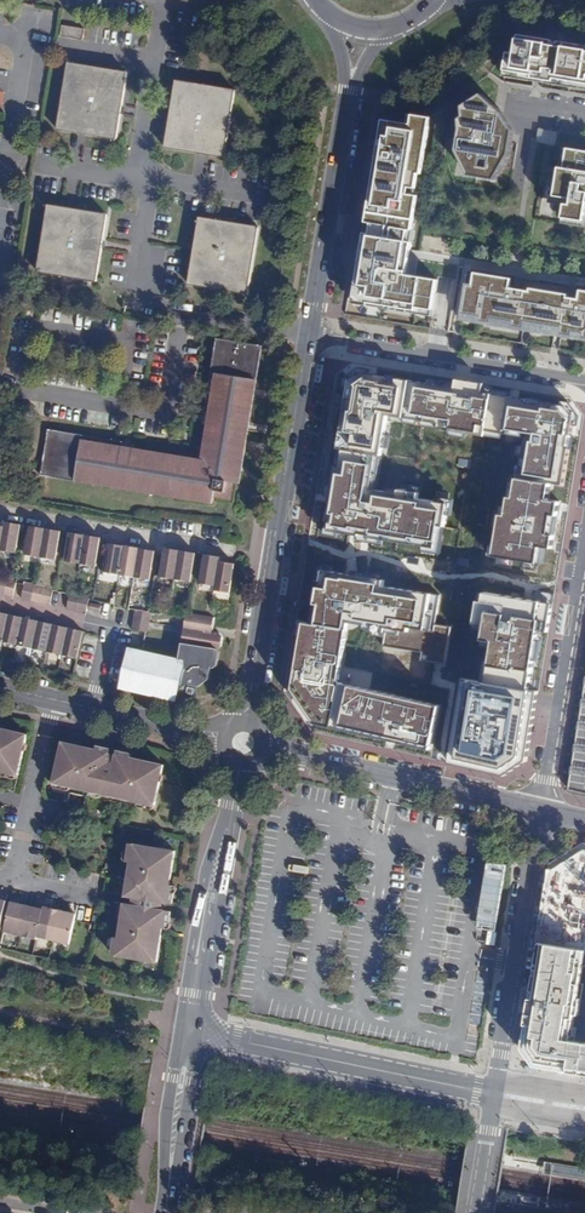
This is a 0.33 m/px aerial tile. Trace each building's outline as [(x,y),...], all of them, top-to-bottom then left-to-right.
[(63,25),(61,37),(82,41),(84,29),(63,25)] [(518,34),(514,53),(507,53),(503,78),(584,91),(584,46),(559,41),(558,44),(552,44),(552,40),(518,34)] [(168,39),(165,52),(180,55),(183,42),(168,39)] [(69,63),(58,129),(117,138),(127,73),(69,63)] [(176,81),(165,147),(223,157),(235,91),(176,81)] [(482,94),(463,106),(464,117),(459,119),(461,130),(458,151),(470,176),(497,180),(511,153),(516,131),(503,112),(482,94)] [(418,306),(435,309),(439,279),(408,274),(413,242),(407,241),(409,230),(413,230),(419,195),(409,194),(410,187),(417,188),(419,173),(422,174),(431,116),(413,114),(411,123),(383,119),(382,127),(387,128),(386,136),(380,135),(377,155),(383,156),(382,162),(376,162),(371,198),(376,199),(374,211),(368,211),(367,221),(372,222),(371,233),(365,232),(364,242),(369,243),(367,254),(362,253),(358,278),(361,279),(359,292),(363,293),(362,301),(401,307),(402,304),(409,305),(409,308),(417,310),(418,306)] [(569,148),(566,168),(560,167),(555,196),(567,198),(564,218),(584,222),(584,151),(569,148)] [(49,204),(39,271),(97,280),(107,214),(49,204)] [(200,217),(190,285),(248,293),(257,226),(200,217)] [(582,289),(581,298),(569,296),(570,293),(532,287),(531,290),(512,287),(513,278),(476,272),(474,284),(469,284),(464,313),(483,316),(482,320),(493,322),(494,318),(516,321),(515,326),(526,327),(527,321),(564,327),(563,333),(574,335),(575,331),(584,333),(584,290),(582,289)] [(231,500),(234,483),(238,460),(244,461),(263,345),(217,338),(203,424),(207,425),(202,458),(138,447),(138,443),(49,429),(42,476),(213,504),(214,497),(231,500)] [(339,449),(377,455),(382,455),(388,415),(432,422),(438,385),(361,373),(350,381),(348,398),(350,398),(348,411),(345,410),(339,449)] [(455,387),(438,385),(432,422),(440,423),(439,429),(485,436),(486,431),(504,434),(509,397),(483,392),(484,383),(456,379),(455,387)] [(566,406),(509,397),(504,434),(509,435),(509,430),(528,433),(520,479),(551,483),(563,485),(574,418),(566,406)] [(377,455),(339,449),(328,519),(332,520),(330,531),(361,535),(361,533),(372,535),(372,537),(437,548),(440,526),(446,527),(450,504),(419,499),(420,493),(401,490),(400,494),(389,492),(388,498),(377,496),(378,490),(372,489),(377,455)] [(238,460),(234,483),(240,484),(244,461),(238,460)] [(520,479),(518,478),(515,498),(510,498),(507,516),(502,515),(495,556),(539,563),(541,545),(553,547),(555,536),(550,535),(553,514),(558,515),(560,503),(548,501),(551,483),(520,479)] [(5,526),(1,551),(17,553),(21,524),(15,523),(6,522),(5,526)] [(25,555),(41,557),(46,529),(37,527),(29,526),(25,555)] [(46,529),(41,557),(56,560),(61,531),(54,530),(46,529)] [(64,560),(81,563),(85,535),(79,534),(69,532),(64,560)] [(85,535),(81,563),(96,566),(101,538),(95,537),(85,535)] [(104,572),(120,575),(125,546),(109,543),(104,572)] [(125,546),(120,575),(135,577),(140,548),(139,548),(125,546)] [(140,548),(135,577),(151,580),(155,551),(140,548)] [(160,577),(176,579),(180,551),(174,550),(164,548),(160,577)] [(180,551),(176,579),(191,582),(196,553),(190,552),(180,551)] [(200,583),(216,586),(220,561),(220,558),(213,556),(204,555),(200,583)] [(215,590),(230,593),(235,563),(220,561),(216,586),(215,590)] [(318,624),(348,630),(350,621),(367,624),(366,628),(386,631),(387,627),(410,631),(410,628),(435,632),(436,625),(441,596),(384,586),(385,581),(324,571),(323,581),(319,581),(315,604),(321,605),(318,624)] [(17,580),(7,578),(3,594),(13,596),(17,580)] [(31,600),(34,584),(25,582),(21,598),(31,600)] [(44,586),(34,584),(31,600),(40,603),(44,586)] [(53,589),(44,586),(40,603),(49,605),(53,589)] [(80,595),(76,594),(70,592),(70,594),(66,609),(76,611),(80,595)] [(489,683),(530,690),(542,620),(551,622),(554,604),(481,592),(475,629),(487,631),(486,640),(495,642),(489,683)] [(89,597),(80,595),(76,611),(86,613),(89,597)] [(91,603),(89,609),(100,611),(101,605),(91,603)] [(134,620),(150,622),(151,613),(150,612),(135,610),(134,620)] [(2,641),(8,614),(1,612),(0,612),(0,641),(2,641)] [(184,628),(212,632),(214,617),(186,612),(184,628)] [(16,616),(8,614),(2,641),(17,645),(23,617),(16,616)] [(23,617),(17,645),(32,648),(38,621),(29,619),(23,617)] [(134,620),(132,629),(149,632),(150,622),(134,620)] [(32,648),(47,652),(53,624),(45,622),(38,621),(32,648)] [(318,624),(305,622),(294,689),(317,724),(432,750),(441,707),(349,685),(341,675),(348,630),(318,624)] [(47,652),(62,655),(68,627),(59,625),(53,624),(47,652)] [(450,627),(436,625),(435,632),(410,628),(410,631),(387,627),(386,631),(384,644),(423,651),(422,658),(444,662),(450,627)] [(68,627),(62,655),(77,659),(83,631),(75,629),(68,627)] [(210,648),(210,647),(212,632),(184,628),(181,643),(210,648)] [(196,688),(210,679),(211,667),(214,668),(216,665),(217,665),(219,652),(217,649),(210,647),(210,648),(181,643),(179,660),(130,649),(121,687),(174,699),(176,696),(177,690),(187,683),(196,688)] [(540,692),(530,690),(489,683),(465,679),(450,764),(506,776),(528,761),(540,692)] [(573,783),(584,786),(584,715),(573,783)] [(19,775),(28,735),(0,728),(0,771),(19,775)] [(96,741),(94,749),(96,750),(97,746),(111,749),(112,745),(96,741)] [(96,750),(94,749),(63,742),(61,751),(63,752),(62,757),(59,759),(54,782),(155,805),(161,781),(158,781),(159,776),(162,774),(164,765),(133,758),(130,757),(128,767),(123,765),(125,759),(126,759),(128,753),(118,751),(117,755),(110,754),(111,749),(97,746),(96,750)] [(130,757),(133,758),(135,750),(119,746),(118,751),(128,753),(126,759),(125,759),(123,765),(128,767),(130,757)] [(190,825),(190,822),(181,821),(183,812),(182,812),(180,811),(178,824),(190,825)] [(181,821),(190,822),(191,813),(183,812),(181,821)] [(158,962),(163,929),(164,921),(169,922),(170,922),(172,911),(163,910),(164,902),(173,904),(175,892),(172,892),(173,885),(170,885),(175,851),(167,850),(164,852),(159,851),(159,848),(131,844),(128,861),(132,862),(129,879),(132,880),(131,885),(128,887),(126,896),(135,898),(133,905),(125,904),(123,914),(126,916),(125,921),(122,921),(120,938),(116,937),(113,955),(141,960),(142,957),(147,958),(148,961),(158,962)] [(4,932),(20,936),(27,906),(11,902),(4,932)] [(36,939),(37,937),(43,909),(27,906),(20,936),(36,939)] [(37,937),(53,940),(60,910),(44,907),(43,909),(37,937)] [(60,910),(53,940),(70,944),(76,914),(60,910)] [(572,1040),(584,960),(584,949),(558,945),(540,942),(523,1048),(535,1066),(584,1073),(584,1042),(572,1040)] [(40,1186),(38,1199),(58,1202),(60,1189),(40,1186)]
